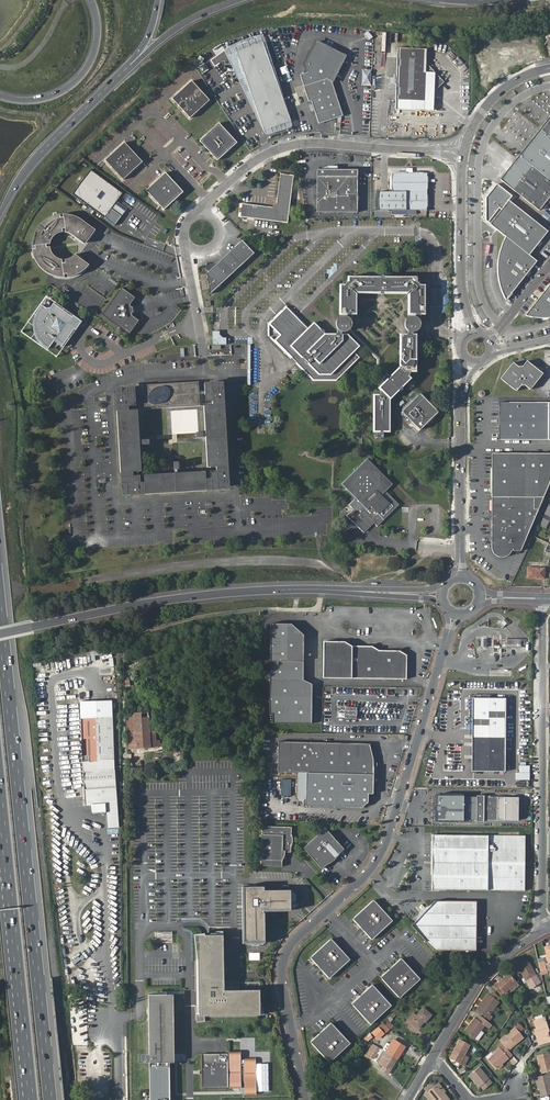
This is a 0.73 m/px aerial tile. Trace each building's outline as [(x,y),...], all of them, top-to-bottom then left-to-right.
[(369,31),(365,34),(369,40),(373,38),(369,31)] [(301,75),(311,105),(313,104),(319,123),(342,115),(332,86),(348,54),(317,38),(303,64),(307,74),(301,75)] [(290,119),(265,41),(238,50),(264,128),(290,119)] [(399,49),(396,109),(434,112),(433,101),(434,89),(436,91),(437,92),(445,83),(428,65),(428,51),(428,50),(399,49)] [(508,62),(511,70),(519,67),(516,59),(508,62)] [(371,85),(372,70),(364,70),(363,84),(371,85)] [(171,98),(189,118),(208,100),(191,81),(171,98)] [(540,128),(549,136),(549,115),(540,128)] [(220,123),(200,140),(218,160),(238,143),(220,123)] [(540,128),(519,155),(549,180),(549,136),(540,128)] [(125,142),(105,160),(123,179),(143,161),(125,142)] [(519,155),(500,179),(539,211),(549,197),(549,180),(519,155)] [(239,201),(237,214),(287,220),(293,172),(280,169),(277,200),(272,204),(240,200),(239,201)] [(90,170),(73,194),(105,218),(122,193),(90,170)] [(358,212),(357,170),(317,170),(317,213),(358,212)] [(147,189),(164,209),(183,192),(166,172),(147,189)] [(413,173),(409,173),(394,173),(393,190),(380,190),(380,209),(428,209),(428,173),(413,173)] [(507,200),(513,196),(498,183),(488,195),(489,223),(507,200)] [(510,200),(502,209),(541,239),(548,231),(510,200)] [(502,209),(490,224),(507,237),(529,254),(541,239),(502,209)] [(85,244),(96,230),(80,219),(73,216),(68,215),(63,214),(64,218),(61,218),(60,215),(56,215),(50,218),(45,221),(40,225),(37,230),(34,235),(34,237),(33,241),(32,243),(32,246),(35,246),(36,249),(33,250),(33,251),(34,255),(36,261),(40,266),(43,270),(46,272),(49,274),(55,276),(60,277),(65,278),(64,274),(67,274),(68,277),(73,276),(78,274),(81,272),(85,270),(89,266),(89,265),(75,254),(73,256),(71,258),(69,259),(65,260),(65,263),(62,263),(62,260),(58,258),(55,256),(53,254),(51,251),(50,249),(50,247),(47,248),(47,245),(50,244),(51,241),(53,237),(56,235),(58,233),(61,232),(63,232),(62,229),(65,228),(66,232),(70,233),(72,235),(85,244)] [(505,301),(537,260),(529,254),(507,237),(505,241),(503,243),(501,246),(500,249),(498,252),(496,260),(496,268),(496,276),(498,286),(499,289),(502,295),(505,301)] [(211,292),(254,253),(243,240),(208,273),(211,292)] [(415,315),(420,315),(425,315),(425,285),(420,285),(416,280),(416,276),(346,276),(346,280),(343,284),(339,284),(338,315),(347,315),(352,315),(355,315),(356,293),(408,293),(408,315),(415,315)] [(525,315),(532,318),(539,319),(544,320),(549,320),(549,284),(525,315)] [(130,304),(135,297),(122,288),(103,314),(130,334),(139,321),(132,316),(132,313),(133,312),(132,307),(131,307),(130,304)] [(35,321),(35,330),(35,331),(36,335),(37,338),(42,344),(44,346),(50,350),(55,343),(58,343),(63,346),(76,329),(73,327),(72,322),(74,318),(54,304),(51,309),(49,309),(45,306),(35,320),(35,321)] [(340,334),(336,334),(324,334),(312,322),(306,327),(287,307),(269,324),(280,336),(275,341),(313,381),(337,381),(359,357),(354,352),(359,348),(346,334),(340,334)] [(337,328),(338,329),(339,331),(341,331),(343,332),(344,332),(346,331),(348,330),(348,329),(349,327),(350,326),(350,324),(349,322),(348,321),(347,319),(346,319),(345,318),(343,318),(341,318),(339,319),(337,320),(337,322),(336,323),(336,325),(336,326),(337,328)] [(418,324),(417,322),(415,320),(413,319),(412,318),(410,318),(408,319),(407,319),(406,320),(405,321),(404,323),(404,325),(404,327),(405,329),(407,331),(409,332),(410,332),(411,332),(413,332),(414,332),(415,331),(417,330),(418,328),(418,326),(418,324)] [(379,359),(349,327),(348,329),(348,330),(376,359),(376,366),(388,378),(390,376),(379,364),(379,359)] [(213,332),(212,344),(225,344),(226,338),(223,337),(219,335),(219,332),(213,332)] [(373,432),(378,432),(382,432),(390,432),(390,399),(410,379),(408,376),(405,373),(404,371),(406,371),(410,371),(417,371),(417,335),(413,335),(407,335),(400,335),(400,366),(390,376),(388,378),(379,387),(379,389),(380,390),(382,392),(384,394),(380,394),(377,394),(373,394),(373,432)] [(221,353),(221,345),(210,345),(210,353),(221,353)] [(514,363),(501,379),(517,393),(521,387),(526,386),(530,390),(543,374),(528,360),(523,367),(519,368),(514,363)] [(134,404),(134,398),(136,398),(135,388),(125,388),(126,392),(122,393),(122,397),(117,397),(118,407),(125,406),(125,410),(118,410),(121,472),(128,472),(129,475),(121,475),(122,485),(126,485),(126,488),(130,488),(130,493),(140,493),(140,485),(143,484),(144,492),(206,490),(205,482),(209,482),(210,489),(219,489),(219,485),(223,484),(223,480),(227,480),(227,470),(219,471),(219,467),(227,467),(223,405),(216,405),(216,402),(223,401),(223,392),(218,392),(218,388),(214,388),(214,384),(204,384),(204,394),(207,394),(207,396),(208,396),(208,397),(210,397),(210,398),(211,399),(211,400),(213,400),(213,406),(205,406),(208,468),(216,467),(216,473),(215,473),(215,474),(214,475),(214,476),(212,476),(212,477),(211,477),(211,479),(205,479),(205,472),(143,475),(143,482),(138,482),(138,481),(136,481),(136,480),(135,480),(135,478),(133,478),(133,477),(132,477),(132,471),(139,471),(136,409),(132,409),(131,405),(133,405),(133,404),(134,404)] [(196,385),(143,387),(144,404),(197,402),(196,385)] [(420,393),(402,412),(420,430),(438,412),(420,393)] [(499,403),(499,440),(548,440),(548,402),(499,403)] [(544,497),(549,480),(549,453),(492,453),(492,497),(544,497)] [(342,483),(356,497),(357,496),(353,492),(355,490),(351,486),(351,481),(354,479),(354,474),(358,470),(361,470),(364,467),(372,468),(373,471),(378,471),(380,473),(381,479),(382,480),(382,486),(386,490),(393,483),(383,473),(368,458),(347,478),(342,483)] [(357,496),(356,497),(349,503),(354,508),(348,515),(364,532),(374,523),(377,526),(400,505),(386,490),(382,486),(382,480),(381,479),(380,473),(378,471),(373,471),(372,468),(364,467),(361,470),(358,470),(354,474),(354,479),(351,481),(351,486),(355,490),(353,492),(357,496)] [(537,511),(544,497),(492,497),(491,546),(491,548),(492,550),(494,552),(496,554),(498,555),(500,556),(503,556),(505,556),(508,555),(510,554),(512,552),(522,551),(539,511),(538,510),(537,511)] [(528,566),(528,578),(546,578),(546,566),(528,566)] [(291,625),(270,624),(269,714),(272,714),(272,724),(311,724),(312,684),(302,682),(303,637),(291,625)] [(322,678),(406,679),(407,656),(399,651),(379,651),(372,646),(350,646),(343,642),(323,641),(322,678)] [(131,682),(131,678),(126,678),(126,687),(151,686),(151,681),(131,682)] [(505,698),(473,697),(472,771),(505,771),(505,698)] [(84,771),(117,769),(113,699),(81,701),(83,760),(84,771)] [(357,707),(346,706),(345,718),(356,719),(357,707)] [(129,735),(156,733),(156,731),(155,731),(154,707),(130,709),(131,712),(128,713),(129,735)] [(157,746),(156,733),(129,735),(130,749),(157,746)] [(363,742),(280,741),(280,771),(309,772),(376,773),(380,773),(376,758),(371,758),(368,747),(363,747),(363,742)] [(376,758),(371,742),(363,742),(363,747),(368,747),(371,758),(376,758)] [(117,769),(84,771),(86,805),(92,805),(92,814),(106,813),(107,829),(120,828),(117,769)] [(376,773),(309,772),(308,805),(365,806),(370,802),(371,794),(375,794),(376,773)] [(530,780),(530,773),(515,772),(515,785),(518,785),(518,780),(530,780)] [(518,797),(481,797),(482,795),(474,795),(474,796),(437,796),(437,819),(474,820),(474,821),(481,821),(481,820),(518,820),(518,797)] [(262,825),(261,859),(282,860),(282,852),(291,852),(291,840),(292,840),(292,837),(291,834),(290,830),(291,829),(291,826),(262,825)] [(326,827),(303,847),(323,869),(329,863),(329,861),(336,854),(339,854),(345,848),(326,827)] [(526,837),(434,835),(432,889),(525,891),(526,837)] [(266,910),(292,910),(292,892),(277,892),(266,893),(266,891),(266,889),(242,890),(244,931),(244,939),(267,939),(266,910)] [(477,900),(435,899),(432,902),(412,923),(434,948),(476,949),(477,900)] [(354,919),(373,940),(394,921),(375,900),(354,919)] [(172,943),(172,932),(154,931),(154,943),(172,943)] [(262,990),(227,991),(225,934),(200,935),(202,1015),(263,1013),(262,1004),(262,990)] [(311,959),(330,979),(351,960),(332,939),(311,959)] [(516,961),(519,965),(522,971),(520,972),(524,980),(528,987),(534,984),(530,977),(534,975),(527,961),(525,961),(523,957),(516,961)] [(382,978),(401,999),(422,980),(403,959),(382,978)] [(507,972),(495,983),(496,984),(508,974),(507,972)] [(496,984),(495,983),(492,986),(498,994),(502,991),(504,993),(509,988),(516,982),(508,974),(496,984)] [(516,982),(509,988),(511,991),(518,985),(516,982)] [(374,986),(353,1005),(372,1026),(393,1007),(374,986)] [(148,1014),(149,1063),(169,1063),(174,1063),(173,1032),(174,1032),(173,994),(147,995),(148,1014)] [(487,1014),(488,1015),(498,1004),(488,995),(476,1010),(484,1017),(487,1014)] [(413,1013),(408,1020),(418,1029),(424,1022),(425,1022),(431,1015),(423,1008),(416,1016),(413,1013)] [(484,1027),(486,1028),(489,1024),(479,1017),(476,1020),(474,1019),(469,1025),(470,1026),(470,1027),(465,1033),(474,1040),(484,1027)] [(533,1021),(536,1029),(537,1033),(535,1034),(538,1045),(549,1041),(547,1032),(548,1032),(544,1018),(533,1021)] [(385,1033),(393,1025),(387,1019),(379,1027),(385,1033)] [(332,1024),(311,1044),(331,1065),(351,1045),(332,1024)] [(514,1028),(499,1041),(504,1047),(508,1052),(511,1049),(510,1048),(522,1037),(514,1028)] [(478,1040),(484,1033),(482,1031),(476,1038),(478,1040)] [(456,1050),(451,1060),(464,1067),(468,1059),(464,1057),(469,1046),(459,1042),(455,1050),(456,1050)] [(383,1051),(397,1059),(402,1052),(388,1043),(383,1050),(383,1051)] [(375,1045),(372,1044),(367,1052),(370,1054),(371,1051),(376,1054),(379,1048),(375,1045)] [(508,1052),(504,1047),(488,1061),(496,1070),(497,1068),(502,1064),(511,1056),(508,1052)] [(388,1075),(397,1059),(383,1051),(377,1062),(384,1067),(381,1071),(388,1075)] [(256,1094),(255,1059),(242,1059),(242,1060),(237,1060),(237,1053),(227,1053),(227,1054),(226,1054),(204,1054),(204,1088),(227,1088),(227,1087),(228,1087),(228,1088),(237,1088),(237,1083),(243,1083),(243,1095),(256,1094)] [(541,1069),(538,1069),(539,1073),(549,1071),(549,1058),(549,1054),(538,1056),(541,1069)] [(169,1063),(149,1063),(150,1099),(170,1099),(169,1063)] [(470,1075),(479,1087),(480,1086),(483,1090),(491,1084),(478,1068),(470,1075)] [(477,1088),(479,1087),(470,1075),(468,1076),(477,1088)] [(536,1078),(541,1097),(549,1094),(549,1083),(548,1075),(536,1078)] [(439,1084),(436,1086),(443,1094),(444,1093),(445,1092),(439,1084)] [(436,1086),(425,1095),(429,1099),(433,1099),(434,1099),(449,1099),(450,1099),(444,1093),(443,1094),(436,1086)]
